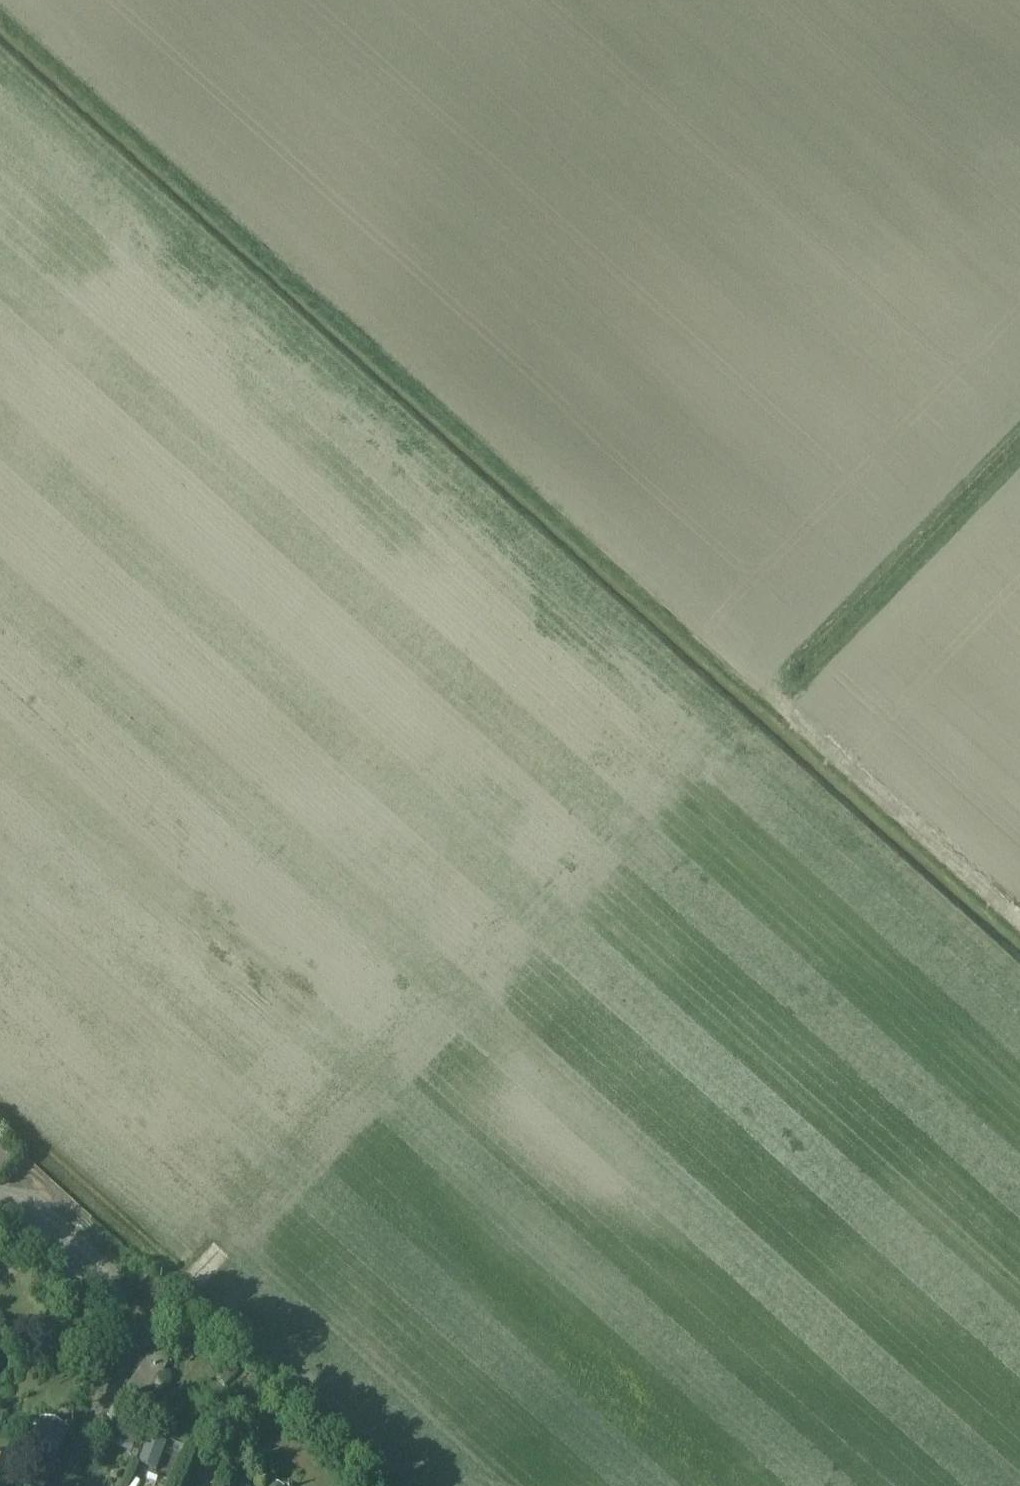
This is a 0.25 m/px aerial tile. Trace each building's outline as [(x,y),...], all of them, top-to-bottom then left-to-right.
[(174,1356),(171,1353),(157,1343),(111,1410),(127,1421),(150,1387),(160,1395),(171,1378),(161,1371),(167,1361),(170,1363),(174,1356)] [(42,1420),(27,1455),(53,1467),(69,1431),(42,1420)] [(147,1435),(141,1462),(160,1466),(166,1439),(147,1435)]
